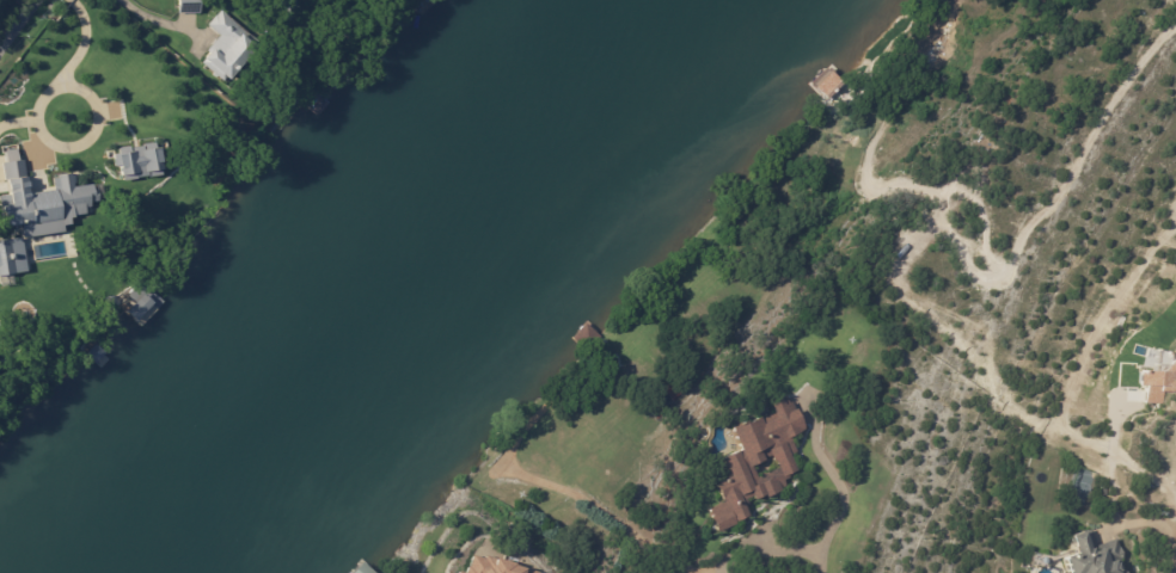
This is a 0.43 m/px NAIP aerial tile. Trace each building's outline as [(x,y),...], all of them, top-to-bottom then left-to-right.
[(179,16),(179,0),(201,0),(201,16),(197,16),(179,16)] [(296,0),(279,0),(276,11),(290,16),(296,0)] [(258,44),(255,49),(257,51),(229,84),(226,81),(223,84),(202,66),(212,55),(208,53),(221,38),(209,27),(218,18),(222,13),(258,44)] [(157,144),(113,147),(115,167),(119,167),(120,179),(160,176),(157,144)] [(20,225),(21,237),(63,233),(66,217),(91,214),(93,204),(97,205),(98,198),(97,186),(90,185),(73,187),(72,174),(51,176),(52,190),(25,193),(20,148),(4,150),(5,157),(3,166),(6,195),(0,196),(0,215),(1,227),(20,225)] [(26,271),(20,237),(0,240),(0,276),(26,271)] [(151,302),(134,319),(124,310),(141,292),(151,302)] [(85,351),(94,341),(104,351),(94,362),(85,351)] [(790,401),(791,403),(795,402),(797,411),(800,409),(808,431),(792,437),(798,452),(794,455),(800,472),(791,475),(795,483),(784,488),(785,491),(770,497),(768,495),(758,500),(757,497),(748,500),(751,504),(747,506),(752,517),(737,522),(739,524),(721,532),(715,517),(716,517),(712,510),(728,504),(719,485),(730,481),(723,462),(728,460),(727,458),(745,451),(735,429),(764,417),(765,420),(778,414),(774,403),(789,398),(790,401)] [(1121,566),(1123,572),(1066,572),(1061,555),(1072,550),(1067,534),(1088,528),(1094,543),(1115,537),(1122,555),(1119,556),(1120,560),(1121,560),(1123,566),(1121,566)] [(482,557),(480,557),(469,555),(464,572),(539,572),(538,571),(482,557)] [(359,560),(374,572),(347,572),(359,560)]
